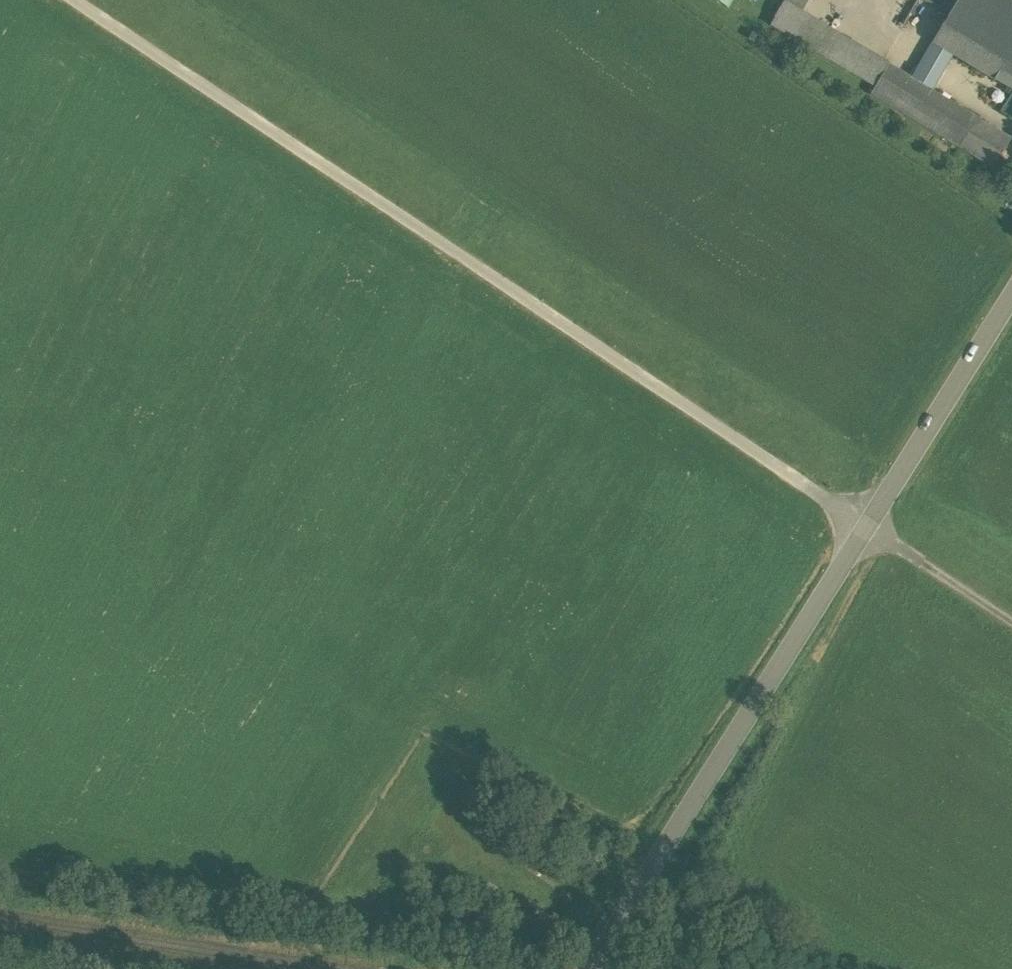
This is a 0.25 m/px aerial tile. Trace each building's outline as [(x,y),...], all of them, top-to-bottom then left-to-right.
[(732,9),(738,0),(717,0),(732,9)] [(874,88),(889,64),(803,12),(810,0),(784,0),(770,25),(874,88)] [(932,42),(1011,90),(1011,0),(958,0),(932,42)] [(1010,138),(889,64),(874,88),(870,95),(993,168),(1010,138)] [(1000,112),(1010,118),(1011,115),(1011,93),(1000,112)]
